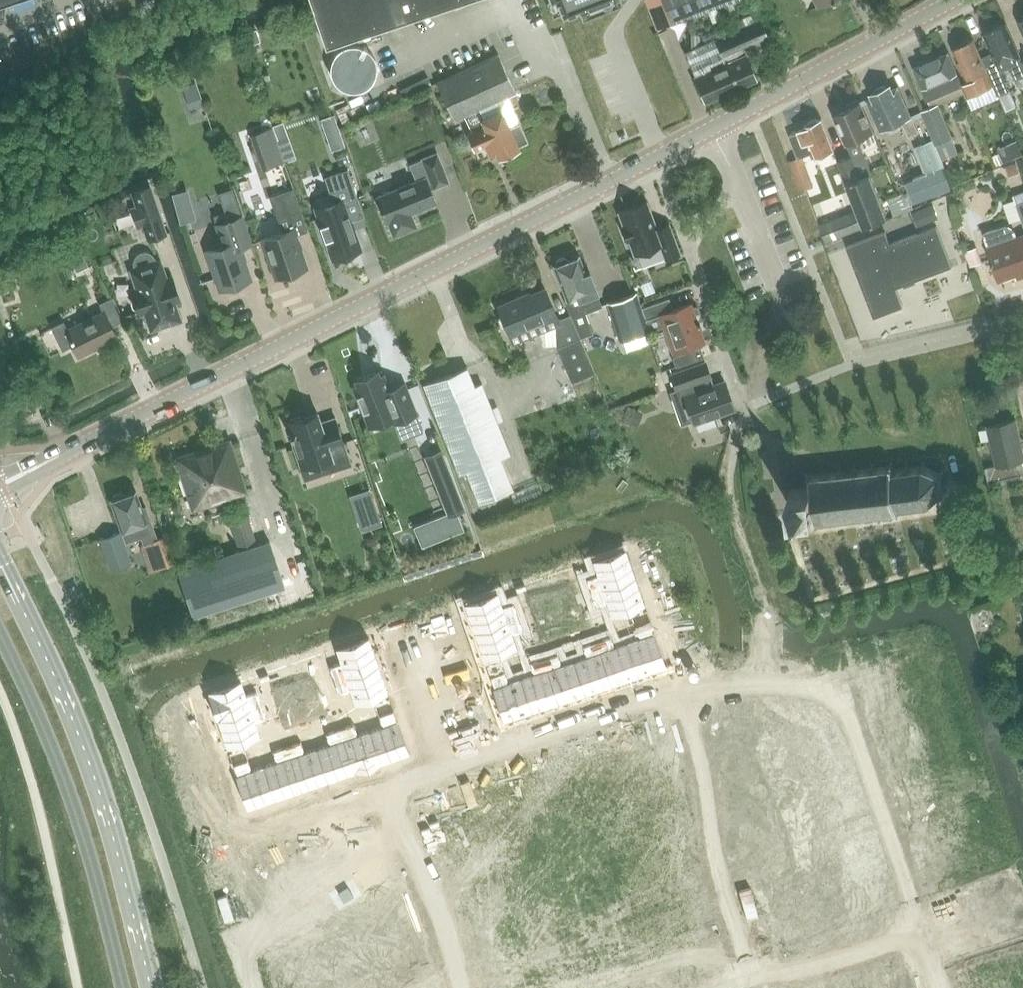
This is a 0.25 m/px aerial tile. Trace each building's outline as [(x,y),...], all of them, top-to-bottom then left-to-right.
[(325,45),(431,9),(431,10),(461,0),(310,0),(325,45)] [(562,12),(563,14),(579,8),(586,5),(599,0),(558,0),(562,12)] [(728,0),(663,0),(672,22),(719,4),(728,0)] [(719,4),(725,17),(736,12),(731,0),(728,0),(719,4)] [(563,16),(575,49),(601,39),(589,7),(563,16)] [(723,56),(749,44),(764,38),(757,21),(715,39),(723,56)] [(988,72),(993,84),(997,94),(1009,89),(1001,71),(1011,67),(1016,79),(1022,76),(1022,63),(1022,61),(1020,57),(1006,24),(984,33),(993,53),(982,58),(988,72)] [(256,29),(245,33),(249,44),(259,40),(256,29)] [(715,39),(685,52),(694,73),(724,60),(723,56),(715,39)] [(993,84),(988,72),(982,58),(974,39),(953,48),(967,81),(962,83),(967,95),(993,84)] [(528,140),(519,122),(508,127),(501,111),(484,118),(479,107),(515,91),(498,53),(436,83),(453,119),(464,114),(472,131),(467,133),(475,149),(485,145),(491,157),(499,153),(500,155),(502,154),(506,157),(514,153),(516,148),(518,147),(517,145),(528,140)] [(949,53),(914,67),(928,100),(962,85),(949,53)] [(694,77),(705,102),(757,79),(746,55),(694,77)] [(196,81),(184,86),(192,108),(204,104),(196,81)] [(872,93),(874,97),(869,99),(883,130),(905,120),(911,134),(919,130),(900,85),(892,89),(890,85),(887,86),(884,85),(877,88),(875,91),(872,93)] [(1009,90),(999,95),(1005,110),(1017,105),(1010,90),(1009,90)] [(858,211),(818,225),(825,242),(888,217),(871,173),(872,173),(859,138),(874,132),(861,101),(858,103),(857,100),(846,105),(847,107),(837,112),(843,127),(840,128),(847,144),(847,143),(852,155),(838,160),(858,211)] [(938,104),(922,111),(934,139),(936,145),(952,138),(938,104)] [(315,140),(337,135),(331,112),(309,117),(315,140)] [(805,126),(806,128),(799,131),(790,135),(798,157),(791,160),(802,189),(813,185),(802,157),(812,153),(813,157),(834,149),(822,119),(805,126)] [(283,122),(273,125),(278,139),(287,135),(283,122)] [(273,127),(252,134),(259,153),(280,146),(277,139),(273,127)] [(278,139),(277,139),(280,146),(285,161),(295,158),(287,135),(278,139)] [(952,138),(936,145),(942,159),(958,153),(952,138)] [(944,165),(942,159),(936,145),(934,139),(915,147),(925,170),(926,173),(942,166),(944,165)] [(1016,140),(998,148),(1000,152),(1004,162),(1022,154),(1016,140)] [(394,235),(417,226),(411,212),(436,202),(430,189),(434,187),(434,188),(449,182),(437,152),(422,158),(423,158),(410,164),(416,180),(377,195),(387,221),(388,221),(394,235)] [(1015,162),(1006,165),(1008,172),(1012,174),(1019,172),(1015,162)] [(927,174),(907,182),(914,202),(950,189),(942,167),(927,173),(927,174)] [(334,201),(315,207),(333,259),(354,251),(361,249),(351,219),(363,215),(348,169),(325,176),(334,201)] [(134,191),(138,204),(132,206),(139,227),(145,225),(150,238),(165,233),(149,186),(134,191)] [(264,238),(277,277),(305,267),(295,235),(308,230),(294,188),(271,196),(283,232),(264,238)] [(1014,194),(1016,199),(1017,203),(1022,201),(1022,191),(1014,194)] [(187,193),(174,196),(181,221),(193,217),(187,193)] [(646,202),(620,212),(625,225),(622,226),(628,241),(630,240),(635,253),(660,244),(666,259),(680,254),(669,224),(656,228),(646,202)] [(932,204),(914,211),(919,224),(937,217),(932,204)] [(208,250),(221,288),(250,279),(239,247),(251,243),(242,215),(217,224),(224,245),(208,250)] [(990,246),(989,246),(1000,278),(1020,272),(1022,275),(1022,234),(1018,236),(1015,228),(1008,224),(985,231),(990,246)] [(896,287),(953,266),(937,226),(890,243),(885,231),(847,246),(875,317),(904,306),(896,287)] [(76,240),(64,245),(70,256),(81,251),(76,240)] [(972,248),(966,251),(971,265),(978,263),(972,248)] [(176,300),(169,279),(166,280),(160,262),(157,263),(155,259),(153,255),(150,253),(146,252),(142,252),(138,254),(136,258),(134,262),(135,266),(136,270),(133,271),(139,289),(132,292),(139,313),(147,310),(152,327),(158,325),(163,326),(170,323),(173,320),(179,318),(173,301),(176,300)] [(571,317),(599,306),(593,289),(596,287),(589,271),(586,272),(579,255),(568,260),(564,257),(557,260),(556,264),(554,265),(567,298),(564,299),(570,314),(571,317)] [(0,272),(0,293),(10,289),(7,282),(14,280),(10,269),(0,272)] [(651,280),(641,284),(645,294),(655,290),(651,280)] [(518,300),(517,297),(498,306),(510,335),(536,324),(545,346),(557,344),(557,347),(571,381),(595,372),(570,317),(571,317),(570,314),(558,319),(545,288),(518,300)] [(619,340),(648,331),(636,294),(607,303),(619,340)] [(74,343),(79,354),(104,342),(105,345),(118,339),(111,325),(122,320),(111,298),(100,303),(104,311),(68,329),(64,321),(52,327),(63,349),(74,343)] [(691,306),(690,303),(673,309),(669,299),(643,308),(647,318),(659,314),(673,352),(704,342),(694,315),(697,314),(699,311),(698,307),(694,305),(691,306)] [(701,346),(673,356),(676,365),(704,356),(701,346)] [(736,408),(726,379),(715,383),(707,361),(672,374),(681,398),(685,396),(695,423),(736,408)] [(468,367),(424,384),(460,473),(466,470),(479,501),(512,488),(500,457),(510,453),(482,383),(475,386),(468,367)] [(404,385),(389,390),(384,375),(380,377),(378,371),(356,378),(358,384),(354,385),(367,426),(390,418),(391,423),(414,416),(404,385)] [(629,406),(623,420),(638,426),(643,412),(629,406)] [(286,420),(303,468),(329,458),(333,468),(352,462),(335,416),(320,421),(316,410),(286,420)] [(985,468),(988,482),(1019,475),(1016,462),(1022,460),(1022,454),(1015,420),(987,426),(996,465),(985,468)] [(230,439),(176,457),(193,510),(247,492),(230,439)] [(442,450),(426,457),(448,512),(449,514),(457,511),(465,507),(442,450)] [(839,472),(827,474),(826,470),(824,470),(824,474),(810,476),(807,473),(805,475),(809,478),(810,487),(790,490),(793,513),(814,510),(815,524),(818,524),(818,521),(830,520),(831,522),(833,522),(833,519),(844,518),(844,521),(848,520),(847,517),(859,516),(859,520),(862,519),(861,516),(877,514),(878,517),(880,517),(880,514),(896,512),(896,515),(899,515),(898,508),(911,507),(911,509),(914,509),(913,506),(927,505),(927,508),(930,508),(929,503),(941,493),(944,494),(945,491),(941,490),(939,476),(942,473),(941,472),(939,473),(924,467),(923,463),(920,463),(921,466),(908,468),(907,465),(905,466),(905,468),(892,470),(891,462),(889,463),(889,466),(874,468),(873,464),(871,465),(871,469),(855,470),(855,467),(853,467),(853,470),(840,472),(840,468),(838,469),(839,472)] [(551,484),(544,488),(546,493),(553,489),(551,484)] [(114,494),(113,498),(111,499),(121,530),(133,526),(136,533),(153,527),(146,506),(142,507),(136,490),(125,494),(121,491),(114,494)] [(368,492),(353,498),(363,526),(378,521),(368,492)] [(251,505),(233,513),(241,532),(259,524),(251,505)] [(100,538),(111,570),(132,562),(121,530),(100,538)] [(173,561),(164,536),(157,539),(144,544),(153,568),(173,561)] [(270,540),(255,545),(241,550),(179,571),(194,617),(285,586),(270,540)] [(596,574),(585,578),(590,592),(601,589),(634,577),(624,550),(591,561),(596,574)] [(1014,566),(1022,578),(1022,560),(1014,566)] [(573,573),(565,576),(570,588),(577,586),(573,573)] [(565,576),(558,579),(562,591),(570,588),(565,576)] [(601,589),(590,592),(594,607),(606,603),(610,616),(643,605),(634,577),(601,589)] [(558,579),(550,581),(555,593),(562,591),(558,579)] [(543,583),(536,586),(540,598),(548,596),(543,583)] [(536,586),(528,589),(533,601),(540,598),(536,586)] [(528,589),(521,591),(525,603),(533,601),(528,589)] [(498,593),(465,604),(474,632),(507,621),(518,617),(514,602),(502,606),(498,593)] [(646,610),(639,613),(643,624),(650,622),(646,610)] [(639,613),(632,615),(636,627),(643,624),(639,613)] [(507,621),(474,632),(484,659),(517,648),(512,635),(523,631),(518,617),(507,621)] [(639,638),(626,642),(637,675),(665,666),(654,633),(650,622),(643,624),(636,627),(639,638)] [(610,635),(596,640),(611,684),(637,675),(626,642),(614,646),(610,635)] [(340,662),(329,666),(334,680),(345,676),(378,665),(369,637),(335,648),(340,662)] [(585,656),(573,660),(584,693),(611,684),(596,640),(581,645),(585,656)] [(557,653),(543,658),(547,669),(558,703),(584,693),(573,660),(561,664),(557,653)] [(532,674),(520,679),(531,712),(558,703),(547,669),(543,658),(528,663),(532,674)] [(499,660),(492,663),(496,674),(503,672),(499,660)] [(316,661),(309,664),(313,676),(321,673),(316,661)] [(492,663),(485,665),(489,677),(496,674),(492,663)] [(881,663),(862,669),(871,694),(872,694),(875,704),(893,698),(898,712),(940,697),(934,682),(913,689),(905,665),(884,672),(881,663)] [(309,664),(301,666),(306,678),(313,676),(309,664)] [(345,676),(334,680),(339,694),(350,690),(354,704),(387,692),(378,665),(345,676)] [(301,666),(294,669),(298,681),(306,678),(301,666)] [(287,671),(279,674),(283,686),(291,683),(287,671)] [(496,674),(489,677),(493,688),(504,721),(531,712),(520,679),(507,683),(503,672),(496,674)] [(279,674),(272,676),(276,689),(283,686),(279,674)] [(272,676),(264,679),(268,691),(276,689),(272,676)] [(242,680),(209,692),(218,719),(251,708),(263,704),(258,690),(247,694),(242,680)] [(390,698),(383,700),(387,712),(394,709),(390,698)] [(383,700),(376,703),(380,714),(387,712),(383,700)] [(251,708),(218,719),(228,747),(261,736),(256,722),(268,719),(263,704),(251,708)] [(383,725),(370,730),(382,763),(409,753),(398,720),(394,709),(387,712),(380,714),(383,725)] [(911,738),(888,746),(896,768),(935,755),(927,734),(936,731),(932,717),(906,726),(907,727),(911,738)] [(354,723),(340,728),(344,739),(355,772),(382,763),(370,730),(358,734),(354,723)] [(329,744),(317,748),(329,781),(355,772),(344,739),(340,728),(326,733),(329,744)] [(659,728),(601,748),(616,794),(648,783),(643,767),(670,758),(659,728)] [(301,741),(287,746),(291,757),(302,790),(329,781),(317,748),(305,752),(301,741)] [(276,762),(264,766),(276,799),(302,790),(291,757),(287,746),(273,751),(276,762)] [(243,748),(236,750),(240,762),(247,759),(243,748)] [(236,750),(229,753),(233,764),(240,762),(236,750)] [(935,755),(896,768),(904,791),(927,783),(931,795),(930,795),(930,796),(956,787),(951,774),(942,777),(935,755)] [(240,762),(233,764),(237,775),(248,809),(276,799),(264,766),(251,771),(247,759),(240,762)] [(630,807),(623,810),(633,841),(679,825),(669,794),(657,798),(654,787),(626,797),(630,807)] [(465,809),(442,817),(450,840),(488,827),(477,794),(461,799),(461,801),(462,800),(465,809)] [(945,819),(923,827),(930,850),(969,837),(961,815),(971,812),(966,798),(940,807),(941,808),(942,808),(945,819)] [(488,827),(450,840),(458,863),(481,855),(484,864),(483,864),(483,865),(500,860),(488,827)] [(969,837),(930,850),(938,873),(961,865),(965,876),(964,876),(964,877),(990,869),(985,855),(976,858),(969,837)] [(650,851),(624,859),(629,873),(638,870),(646,892),(686,878),(678,855),(653,863),(650,852),(650,851)] [(653,913),(644,916),(649,930),(674,921),(674,920),(673,920),(669,909),(693,901),(686,878),(646,892),(653,913)] [(498,900),(473,908),(481,931),(483,930),(522,917),(515,896),(524,893),(519,879),(493,887),(494,889),(495,888),(498,900)] [(522,917),(483,930),(491,953),(514,945),(518,956),(517,957),(517,958),(543,949),(538,935),(529,938),(522,917)] [(322,942),(330,987),(398,987),(388,930),(322,942)] [(974,970),(977,980),(975,980),(978,987),(1014,987),(1022,985),(1022,979),(1015,956),(1009,958),(1005,946),(977,955),(982,967),(974,970)] [(890,973),(860,983),(862,987),(896,987),(890,973)]
